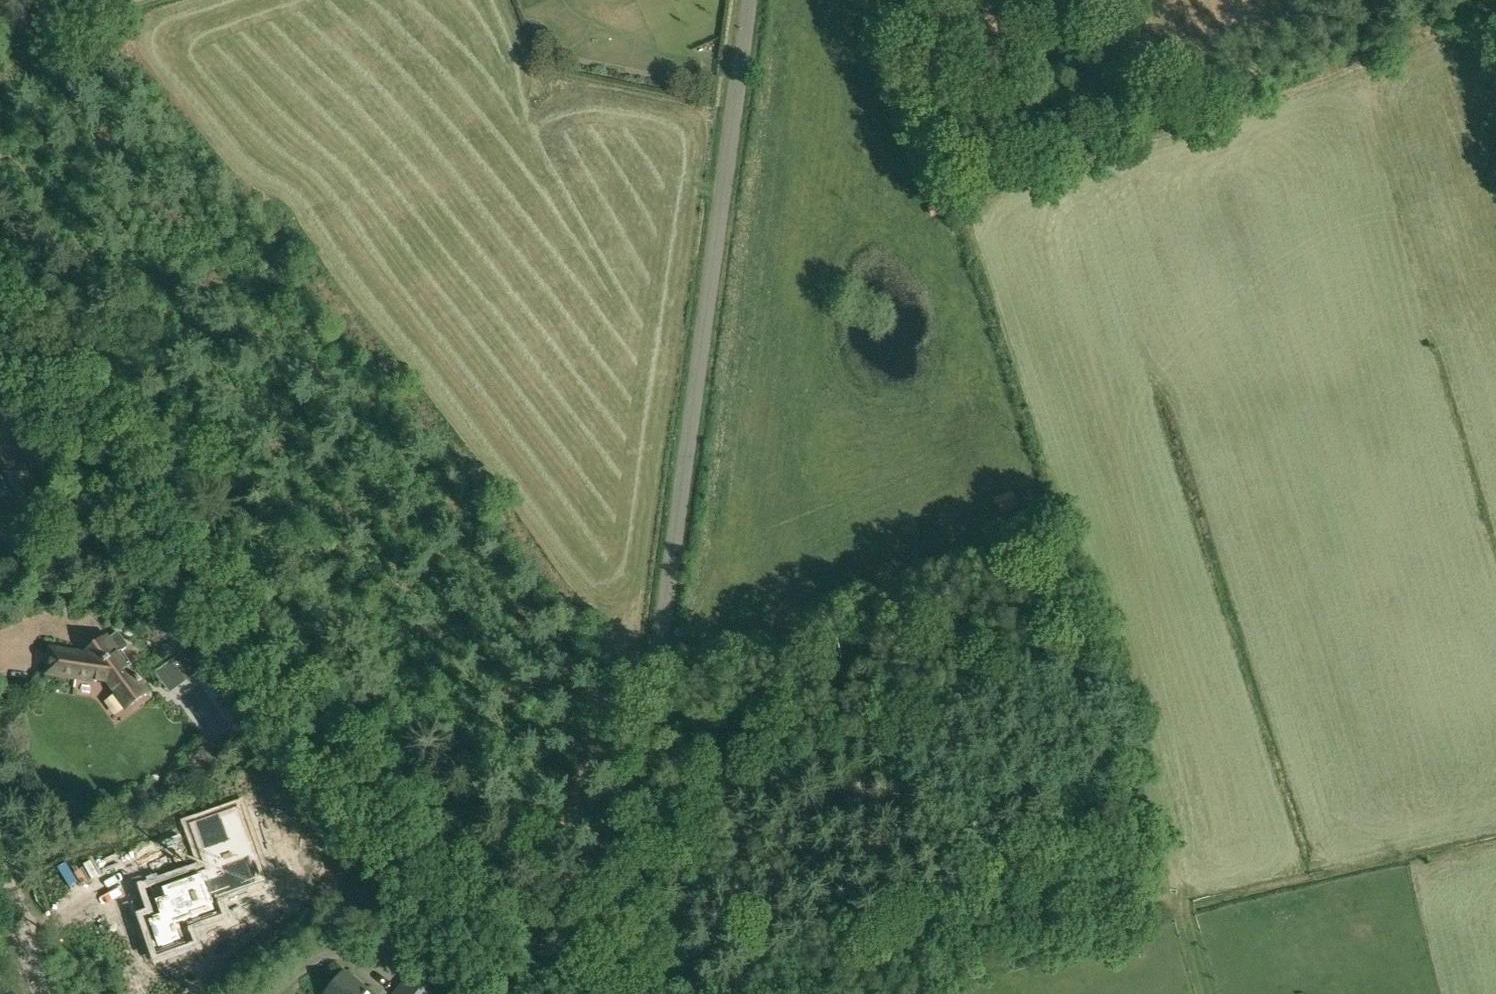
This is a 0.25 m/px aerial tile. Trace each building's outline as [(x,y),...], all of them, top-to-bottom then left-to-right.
[(41,457),(8,471),(21,500),(54,485),(41,457)] [(128,707),(148,693),(143,686),(146,684),(132,666),(133,665),(123,651),(129,647),(117,631),(86,655),(54,650),(51,673),(109,681),(128,707)] [(187,648),(154,672),(163,683),(168,680),(172,686),(200,666),(187,648)] [(214,837),(212,838),(198,842),(198,844),(182,849),(185,856),(183,857),(184,860),(184,862),(142,877),(144,882),(142,883),(144,889),(146,888),(151,901),(144,903),(158,944),(177,938),(169,915),(193,906),(188,889),(226,876),(236,872),(233,864),(243,860),(239,847),(246,844),(245,841),(249,840),(239,812),(216,820),(219,828),(221,836),(214,838),(214,837)] [(343,971),(325,993),(372,993),(343,971)] [(438,993),(413,974),(397,993),(437,993),(438,993)]
